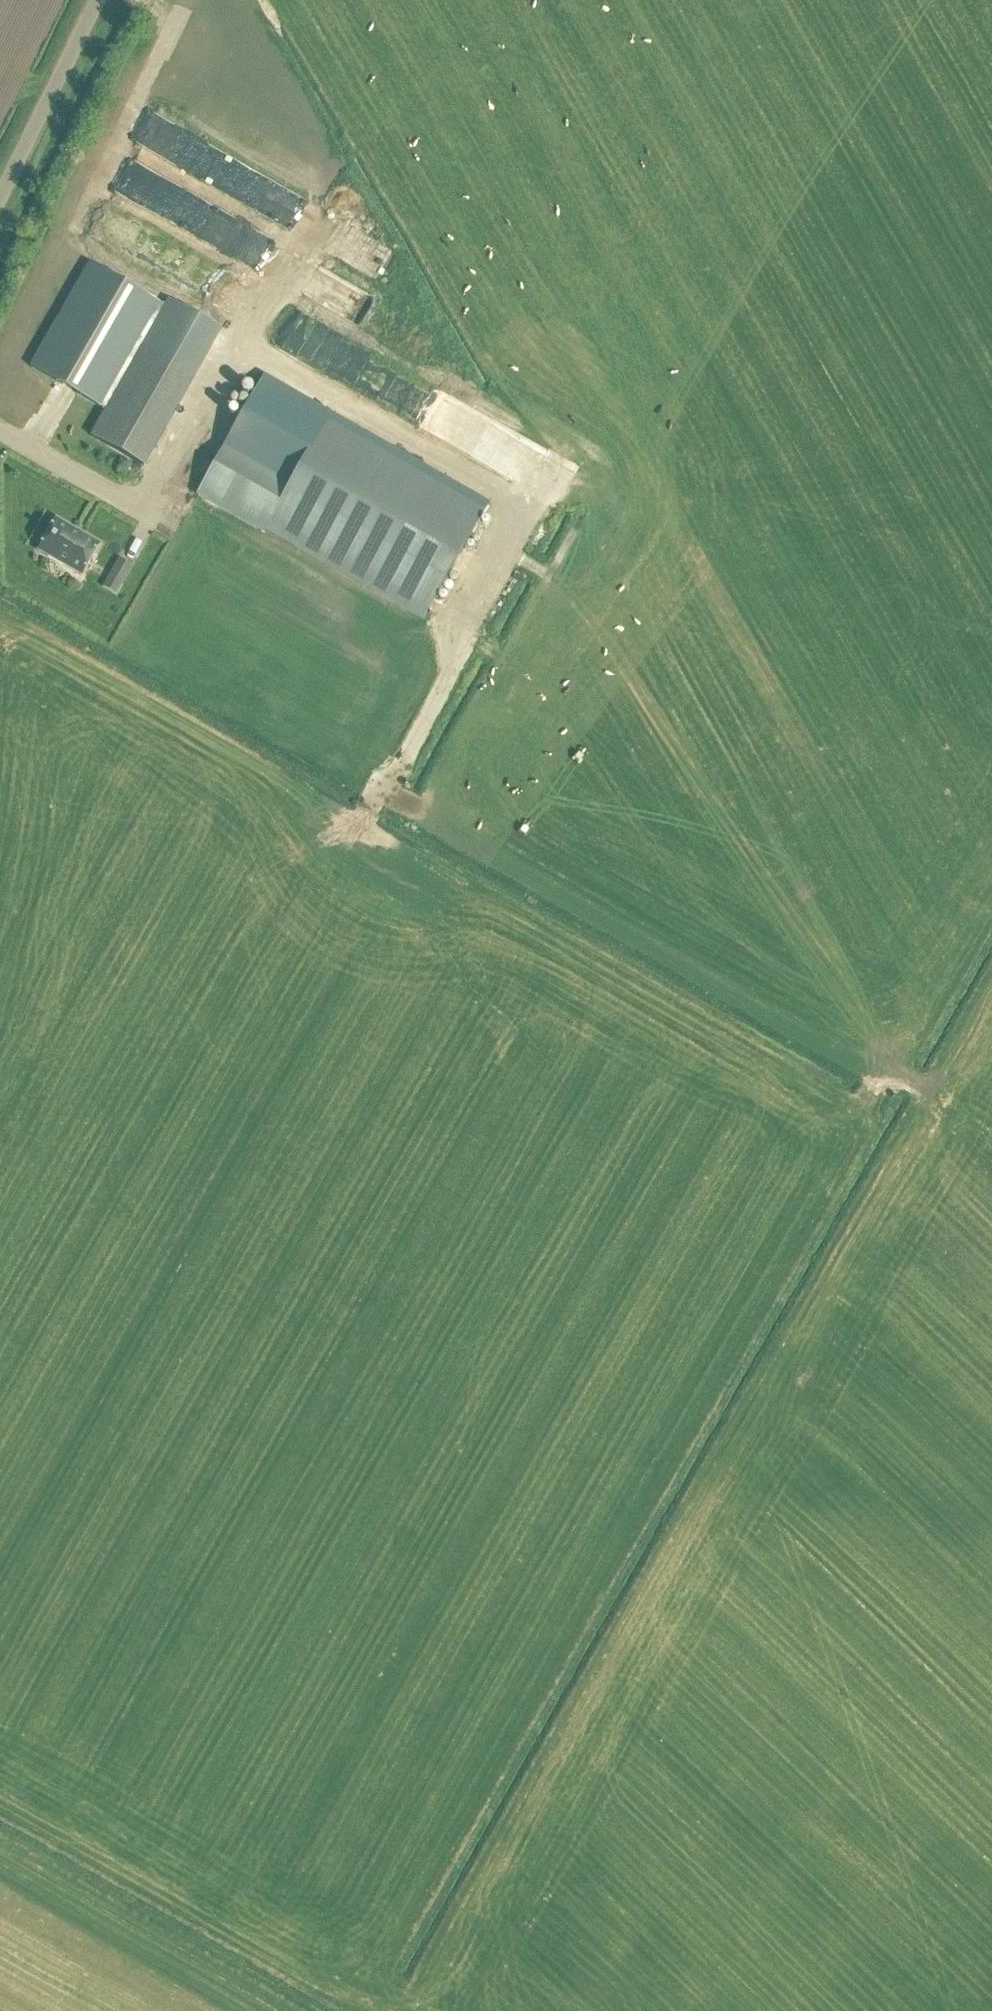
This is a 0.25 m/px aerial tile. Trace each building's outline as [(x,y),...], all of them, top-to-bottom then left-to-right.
[(168,248),(167,227),(137,228),(136,219),(114,220),(115,250),(168,248)] [(398,264),(405,240),(374,230),(366,254),(398,264)] [(446,330),(326,270),(313,296),(433,357),(446,330)] [(84,272),(24,377),(94,416),(153,312),(84,272)] [(305,308),(286,343),(475,442),(474,444),(487,438),(498,443),(508,424),(544,497),(551,501),(572,490),(556,458),(538,467),(519,429),(507,422),(501,411),(305,308)] [(228,440),(197,496),(264,534),(266,530),(423,619),(482,515),(489,503),(331,414),(265,376),(228,440)] [(144,467),(165,430),(112,400),(91,437),(144,467)] [(82,576),(100,545),(56,520),(38,552),(82,576)] [(123,586),(108,577),(102,587),(117,596),(123,586)]
